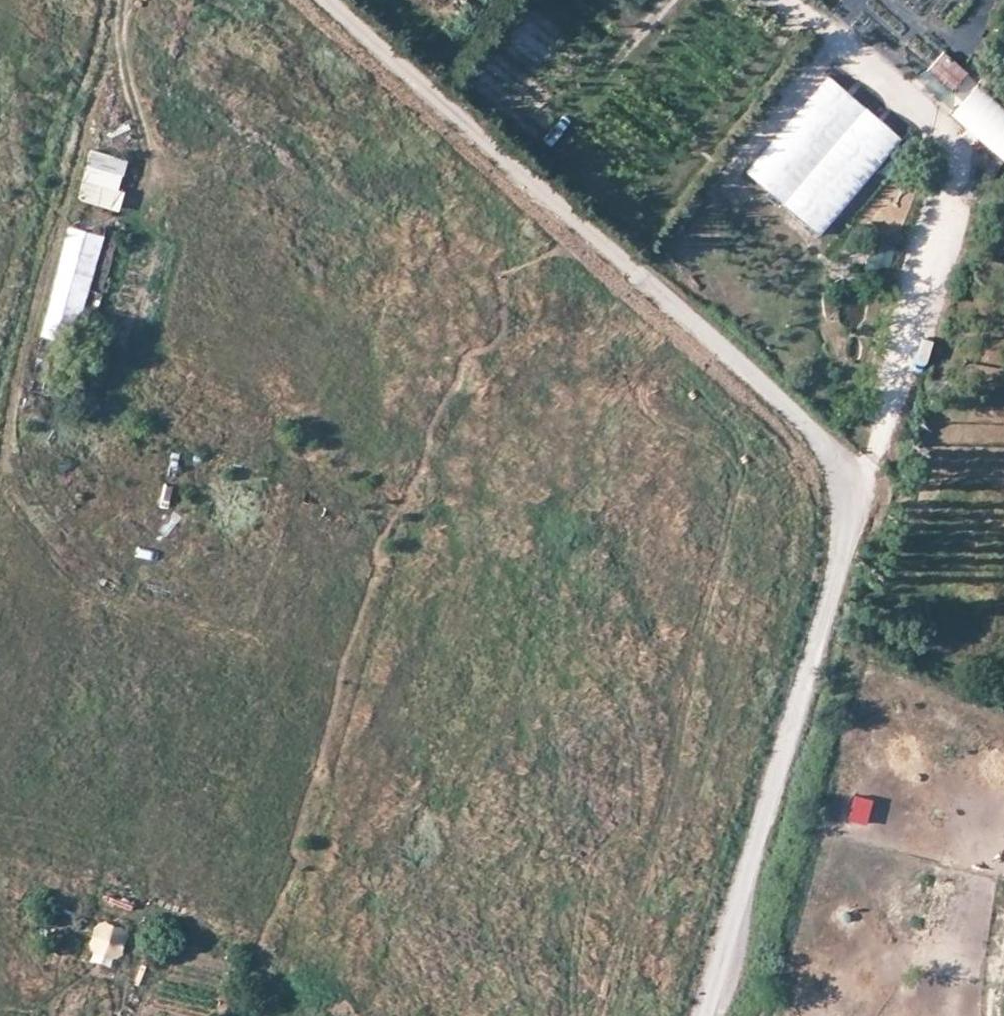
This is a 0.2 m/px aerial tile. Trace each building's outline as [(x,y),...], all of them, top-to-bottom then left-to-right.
[(946,103),(967,70),(936,49),(914,82),(946,103)] [(821,75),(744,177),(823,237),(901,134),(821,75)] [(1003,159),(1003,107),(970,83),(946,118),(1003,159)] [(74,199),(114,210),(128,160),(88,149),(74,199)] [(80,321),(100,235),(66,227),(46,313),(80,321)] [(869,800),(852,795),(845,820),(863,824),(869,800)]
